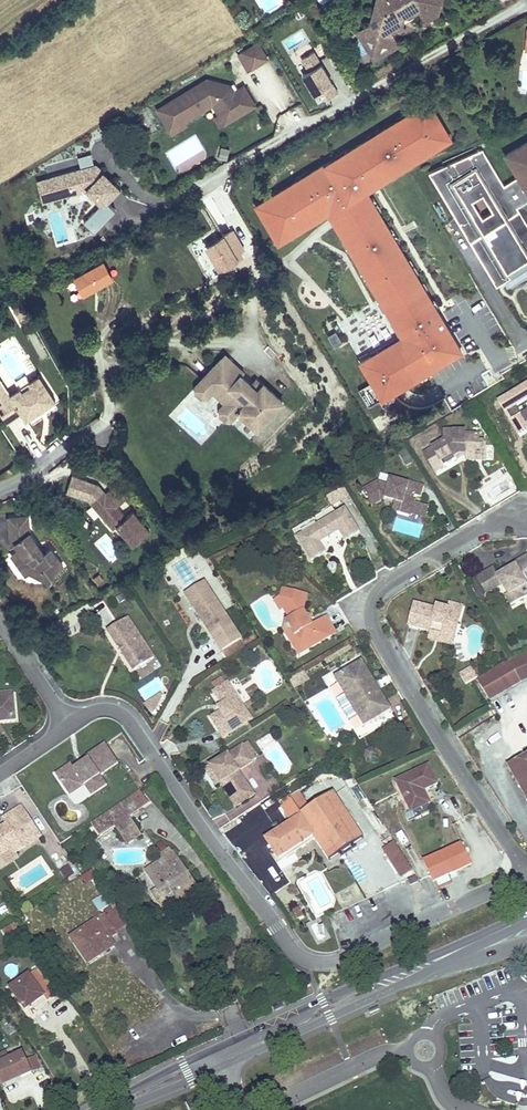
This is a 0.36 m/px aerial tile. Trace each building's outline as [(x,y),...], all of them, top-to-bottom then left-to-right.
[(406,22),(415,15),(436,18),(438,0),(434,0),(374,0),(368,30),(355,39),(375,68),(399,51),(388,34),(406,22)] [(246,44),(255,60),(270,52),(261,36),(246,44)] [(255,60),(246,44),(242,46),(251,63),(255,60)] [(292,60),(316,105),(337,93),(312,48),(292,60)] [(224,76),(216,67),(191,81),(192,84),(206,76),(208,78),(218,74),(219,74),(221,74),(222,74),(223,75),(224,76)] [(233,78),(228,80),(224,76),(223,75),(222,74),(221,74),(219,74),(218,74),(208,78),(206,76),(192,84),(191,81),(160,99),(172,119),(188,110),(184,103),(198,95),(202,102),(215,95),(226,114),(256,97),(246,79),(236,84),(233,78)] [(184,103),(188,110),(202,102),(198,95),(184,103)] [(221,117),(226,114),(220,104),(216,107),(221,117)] [(432,105),(250,199),(273,244),(330,215),(394,339),(356,359),(377,400),(459,358),(370,186),(452,144),(432,105)] [(189,114),(188,110),(172,119),(173,123),(189,114)] [(503,280),(510,276),(507,272),(525,261),(526,260),(526,253),(526,252),(526,224),(517,207),(526,201),(526,142),(505,155),(518,176),(504,185),(482,149),(429,171),(496,285),(503,280)] [(37,177),(43,204),(90,193),(94,210),(84,221),(95,232),(113,213),(110,200),(122,187),(87,154),(77,156),(80,167),(37,177)] [(208,234),(188,244),(206,277),(247,255),(232,229),(212,240),(208,234)] [(83,296),(115,279),(105,260),(73,277),(83,296)] [(507,286),(526,275),(526,264),(525,261),(507,272),(510,276),(503,280),(507,286)] [(15,309),(23,304),(15,290),(6,295),(15,309)] [(335,348),(348,339),(359,356),(378,344),(368,329),(373,325),(369,317),(361,322),(354,311),(324,331),(335,348)] [(208,380),(214,374),(205,365),(218,352),(233,367),(241,359),(242,359),(245,356),(226,338),(197,369),(197,375),(202,380),(208,380)] [(283,386),(264,368),(263,370),(258,375),(251,368),(242,359),(241,359),(233,367),(218,352),(205,365),(214,374),(226,386),(221,392),(221,398),(226,403),(232,403),(239,396),(257,413),(283,386)] [(4,381),(5,381),(6,381),(7,381),(37,362),(35,359),(6,377),(0,368),(0,374),(4,381)] [(251,368),(258,375),(263,370),(256,363),(251,368)] [(5,425),(23,415),(27,421),(58,403),(42,375),(10,394),(0,376),(0,416),(5,425)] [(526,432),(526,383),(526,382),(496,402),(519,437),(526,432)] [(23,415),(9,424),(22,447),(37,439),(23,415)] [(494,444),(493,430),(482,430),(482,420),(450,422),(450,427),(428,439),(440,459),(449,454),(451,458),(472,446),(494,444)] [(73,459),(68,476),(90,483),(93,486),(96,484),(104,493),(100,496),(112,511),(116,508),(132,527),(149,513),(132,493),(125,499),(116,489),(128,479),(116,466),(105,475),(103,477),(88,467),(89,464),(73,459)] [(380,470),(379,470),(362,478),(367,487),(370,485),(372,489),(381,485),(386,487),(387,483),(396,486),(395,490),(392,499),(412,505),(416,490),(414,490),(415,485),(421,487),(425,475),(409,470),(408,473),(391,468),(392,466),(382,462),(380,470)] [(100,467),(89,464),(88,467),(103,477),(105,475),(100,467)] [(96,484),(93,486),(100,496),(104,493),(96,484)] [(345,492),(294,520),(308,547),(324,538),(318,528),(338,517),(343,527),(360,518),(345,492)] [(31,502),(9,505),(11,525),(15,523),(19,529),(9,535),(22,554),(25,551),(49,563),(56,550),(63,544),(52,527),(45,532),(33,513),(31,502)] [(486,594),(503,585),(508,594),(506,595),(511,605),(526,596),(526,555),(514,563),(515,565),(498,575),(497,573),(494,568),(477,577),(486,594)] [(497,573),(498,575),(515,565),(514,563),(497,573)] [(188,582),(194,593),(213,582),(206,571),(188,582)] [(242,628),(213,582),(194,593),(224,639),(242,628)] [(310,649),(336,634),(327,617),(313,625),(310,621),(312,620),(312,618),(312,616),(310,615),(308,614),(306,615),(304,611),(305,607),(303,603),(306,601),(308,595),(284,589),(281,597),(276,600),(281,610),(284,609),(290,619),(286,621),(289,627),(294,636),(292,644),(310,649)] [(127,596),(105,610),(132,653),(154,640),(127,596)] [(415,604),(409,626),(431,632),(433,623),(444,626),(442,634),(454,638),(462,607),(450,604),(448,609),(437,606),(436,610),(415,604)] [(429,639),(452,645),(454,638),(442,634),(444,626),(433,623),(431,632),(429,639)] [(294,636),(289,627),(284,630),(292,644),(294,636)] [(310,649),(292,644),(298,655),(310,649)] [(489,700),(521,681),(526,679),(526,653),(509,662),(477,680),(489,700)] [(389,703),(361,654),(333,670),(361,719),(389,703)] [(300,660),(289,666),(295,676),(306,669),(300,660)] [(460,675),(462,677),(473,670),(472,668),(460,675)] [(254,707),(231,669),(214,679),(222,694),(219,696),(221,701),(211,707),(222,726),(254,707)] [(462,677),(466,684),(478,677),(473,670),(462,677)] [(294,688),(308,681),(304,673),(290,680),(294,688)] [(13,678),(0,676),(0,679),(0,686),(12,687),(13,678)] [(161,686),(160,684),(144,695),(150,704),(154,702),(161,686)] [(10,705),(12,687),(0,686),(0,704),(10,705)] [(254,786),(239,762),(254,752),(243,735),(213,754),(222,769),(219,772),(235,798),(254,786)] [(109,782),(101,769),(117,760),(104,738),(84,749),(85,752),(72,760),(70,756),(53,766),(64,785),(78,776),(87,777),(94,790),(109,782)] [(222,769),(213,754),(209,756),(219,772),(222,769)] [(526,799),(526,754),(508,765),(526,799)] [(431,756),(399,773),(413,801),(433,791),(428,782),(441,775),(431,756)] [(78,776),(64,785),(67,790),(84,781),(90,792),(94,790),(87,777),(78,776)] [(138,785),(92,815),(101,829),(115,820),(148,800),(138,785)] [(317,837),(331,858),(368,835),(337,785),(300,808),(302,812),(315,832),(317,837)] [(433,791),(413,801),(415,806),(435,796),(433,791)] [(35,829),(15,797),(0,807),(0,815),(2,818),(0,819),(0,847),(8,842),(10,845),(35,829)] [(130,811),(115,820),(126,838),(141,829),(130,811)] [(315,832),(302,812),(268,834),(281,854),(315,832)] [(383,845),(393,841),(388,831),(378,836),(383,845)] [(317,837),(315,832),(281,854),(284,858),(317,837)] [(405,837),(399,841),(405,851),(411,847),(405,837)] [(196,885),(168,840),(157,846),(161,853),(141,866),(152,884),(146,887),(153,899),(159,895),(166,905),(196,885)] [(459,841),(420,859),(428,879),(468,861),(459,841)] [(399,878),(411,871),(393,842),(381,849),(399,878)] [(64,848),(56,850),(60,863),(67,861),(64,848)] [(60,872),(67,880),(75,874),(69,865),(60,872)] [(330,891),(353,884),(347,865),(325,871),(330,891)] [(88,885),(98,875),(92,869),(82,878),(88,885)] [(416,876),(408,880),(410,885),(418,882),(416,876)] [(159,895),(153,899),(160,909),(166,905),(159,895)] [(113,925),(100,907),(67,930),(85,955),(111,937),(106,930),(113,925)] [(295,920),(302,917),(299,907),(291,909),(295,920)] [(5,937),(18,931),(15,924),(1,930),(5,937)] [(318,943),(327,939),(323,927),(313,930),(318,943)] [(25,979),(37,994),(46,988),(34,972),(25,979)] [(7,993),(24,1015),(42,1001),(37,994),(25,979),(7,993)] [(22,1055),(9,1062),(5,1054),(0,1057),(0,1079),(3,1084),(15,1077),(18,1082),(33,1074),(22,1055)] [(88,1068),(81,1072),(86,1082),(93,1078),(88,1068)]
